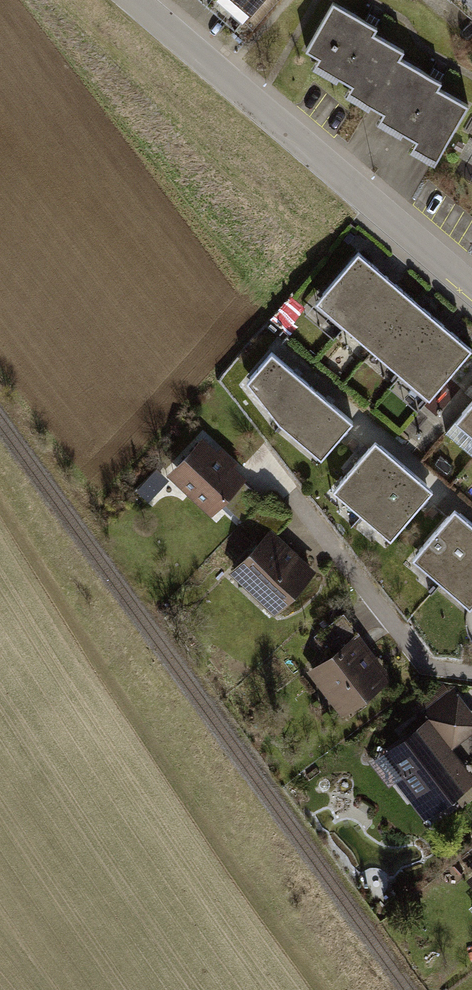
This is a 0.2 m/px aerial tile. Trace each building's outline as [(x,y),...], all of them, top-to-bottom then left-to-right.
[(250,11),(259,0),(238,0),(250,11)] [(334,5),(307,53),(320,60),(314,71),(336,84),(339,78),(355,88),(350,97),(367,107),(369,102),(389,113),(383,124),(401,134),(403,131),(422,142),(416,153),(435,164),(466,109),(435,92),(439,85),(433,82),(398,62),(403,54),(373,37),(378,30),(370,26),(334,5)] [(469,349),(359,253),(318,301),(428,396),(469,349)] [(301,379),(271,353),(247,382),(279,422),(321,456),(350,420),(320,395),(301,379)] [(458,419),(471,431),(471,403),(458,419)] [(220,445),(216,449),(202,435),(166,472),(210,514),(222,501),(242,480),(246,476),(233,464),(236,460),(220,445)] [(379,445),(376,443),(335,491),(390,538),(431,490),(427,486),(379,445)] [(260,496),(242,480),(222,501),(241,518),(238,522),(257,540),(269,527),(274,532),(291,513),(266,490),(260,496)] [(453,506),(411,555),(469,604),(471,601),(471,522),(453,506)] [(257,540),(227,570),(272,613),(314,569),(274,532),(269,527),(257,540)] [(314,632),(328,650),(356,629),(357,631),(358,630),(342,610),(314,632)] [(328,650),(304,669),(340,715),(391,676),(357,631),(356,629),(328,650)] [(451,746),(471,730),(471,711),(452,686),(449,689),(443,682),(417,702),(422,708),(428,716),(451,746)] [(387,786),(395,780),(424,819),(471,783),(471,773),(454,750),(451,746),(428,716),(368,761),(387,786)]
